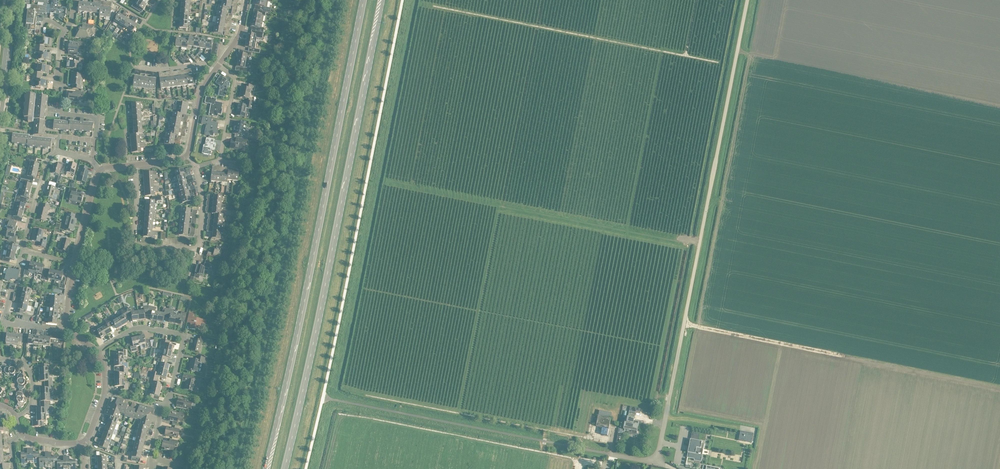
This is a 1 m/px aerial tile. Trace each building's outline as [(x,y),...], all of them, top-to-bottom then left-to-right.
[(138,0),(135,0),(133,4),(136,5),(140,8),(139,10),(143,12),(144,11),(143,10),(146,5),(138,0)] [(255,5),(262,6),(261,10),(262,10),(266,11),(270,12),(271,8),(267,7),(268,1),(265,1),(262,0),(256,0),(255,5)] [(26,23),(30,23),(29,29),(35,30),(36,17),(36,12),(46,13),(47,4),(43,4),(43,6),(31,4),(30,10),(27,9),(26,23)] [(51,4),(50,13),(53,13),(53,15),(62,21),(65,15),(66,7),(62,7),(54,7),(54,4),(51,4)] [(117,27),(117,26),(127,11),(125,10),(124,11),(121,15),(119,13),(112,24),(117,27)] [(253,14),(252,19),(263,21),(264,16),(265,16),(266,11),(262,10),(261,10),(258,10),(257,13),(253,13),(253,14)] [(128,12),(127,11),(117,26),(122,29),(128,19),(125,18),(128,13),(128,12)] [(226,16),(226,13),(218,11),(217,17),(231,20),(232,18),(231,17),(226,16)] [(131,21),(128,19),(122,29),(127,31),(136,17),(134,16),(131,21)] [(136,17),(127,31),(130,34),(131,32),(132,33),(137,25),(134,23),(137,19),(137,18),(136,17)] [(251,20),(250,23),(251,23),(251,24),(251,25),(251,26),(253,26),(255,27),(255,31),(263,32),(264,28),(262,27),(263,21),(252,19),(252,20),(251,20)] [(188,22),(180,22),(179,28),(178,28),(178,30),(186,30),(186,28),(188,28),(188,22)] [(224,27),(224,24),(216,22),(215,27),(229,30),(230,29),(229,28),(224,27)] [(82,24),(82,28),(76,28),(75,37),(89,38),(89,33),(93,34),(94,26),(82,24)] [(247,33),(246,40),(256,42),(257,38),(262,39),(263,32),(255,31),(255,35),(251,34),(247,33)] [(142,37),(140,50),(154,53),(157,40),(142,37)] [(35,48),(44,49),(44,46),(51,46),(52,39),(40,38),(40,45),(35,45),(35,48)] [(246,40),(245,47),(249,47),(250,48),(252,48),(252,52),(259,53),(260,49),(255,48),(256,42),(246,40)] [(77,55),(77,52),(77,49),(82,50),(83,42),(78,41),(78,43),(69,42),(68,51),(68,54),(77,55)] [(44,49),(35,48),(35,52),(39,52),(38,60),(50,61),(51,53),(44,53),(44,49)] [(238,54),(237,60),(248,62),(249,60),(246,59),(247,56),(251,56),(252,52),(251,52),(249,51),(248,51),(244,50),(244,54),(239,53),(238,54)] [(67,61),(66,68),(78,69),(79,62),(83,62),(83,59),(75,58),(74,61),(67,61)] [(236,65),(236,66),(241,67),(240,71),(246,72),(247,68),(245,67),(245,64),(248,64),(248,62),(237,60),(236,65)] [(32,75),(41,76),(41,73),(49,73),(49,66),(38,65),(37,72),(33,72),(32,75)] [(83,85),(81,85),(82,76),(84,76),(84,75),(72,74),(71,85),(72,85),(72,88),(82,89),(83,85)] [(217,74),(215,77),(218,79),(216,83),(220,85),(219,89),(219,90),(218,95),(225,97),(227,85),(229,86),(230,82),(228,81),(227,83),(225,82),(226,80),(220,76),(217,74)] [(41,76),(32,75),(32,79),(36,79),(35,87),(47,88),(48,80),(41,80),(41,76)] [(247,101),(251,102),(252,98),(249,98),(250,91),(252,91),(253,86),(245,84),(244,87),(242,87),(241,92),(240,92),(239,97),(248,99),(247,101)] [(78,90),(78,92),(69,91),(68,101),(77,102),(78,99),(83,99),(83,91),(78,90)] [(32,122),(35,95),(26,95),(24,118),(28,119),(28,122),(32,122)] [(34,132),(34,135),(42,136),(43,133),(46,97),(38,96),(34,132)] [(216,99),(206,97),(205,103),(211,104),(209,115),(211,115),(212,116),(212,115),(216,116),(216,113),(221,114),(222,109),(221,109),(222,103),(216,102),(216,99)] [(251,102),(247,101),(245,101),(244,105),(238,104),(237,111),(236,115),(245,117),(246,108),(253,109),(254,102),(251,102)] [(187,110),(174,107),(173,109),(177,110),(177,114),(182,115),(186,115),(187,110)] [(172,118),(187,121),(187,120),(186,119),(181,118),(182,115),(177,114),(173,113),(172,118)] [(206,124),(204,134),(213,136),(214,133),(217,134),(218,128),(217,128),(218,123),(211,122),(212,118),(203,116),(201,123),(206,124)] [(54,121),(53,129),(60,130),(69,131),(69,130),(92,132),(93,124),(83,123),(83,118),(80,118),(80,122),(69,121),(69,122),(61,122),(54,121)] [(234,126),(232,133),(235,134),(235,137),(236,138),(239,138),(247,140),(248,134),(245,133),(247,125),(245,125),(243,125),(243,123),(235,122),(234,126)] [(170,129),(185,132),(185,130),(185,129),(179,128),(180,125),(171,123),(170,129)] [(51,149),(52,140),(28,138),(28,137),(12,135),(12,143),(27,145),(27,146),(51,149)] [(203,145),(202,153),(211,155),(212,149),(214,150),(216,143),(214,143),(214,139),(206,137),(205,145),(203,145)] [(231,140),(230,148),(241,150),(242,145),(246,146),(246,143),(247,140),(239,138),(236,138),(235,141),(231,140)] [(29,160),(27,169),(37,171),(39,165),(34,163),(35,157),(27,155),(26,159),(29,160)] [(63,174),(65,164),(59,162),(58,164),(54,163),(52,173),(59,175),(59,173),(63,174)] [(65,164),(63,174),(66,175),(67,172),(74,174),(76,164),(69,162),(68,165),(65,164)] [(81,171),(78,180),(85,182),(88,171),(86,170),(87,167),(81,165),(79,171),(81,171)] [(21,178),(28,180),(33,181),(33,177),(36,178),(37,171),(27,169),(25,175),(21,174),(20,178),(21,178)] [(190,173),(176,177),(177,182),(186,180),(185,177),(190,175),(191,174),(190,173)] [(22,189),(30,191),(32,185),(27,184),(28,180),(21,178),(20,183),(23,183),(22,189)] [(193,184),(178,187),(180,192),(188,190),(188,187),(193,186),(193,185),(193,184)] [(48,185),(45,197),(52,198),(55,187),(48,185)] [(68,192),(71,192),(68,202),(69,202),(69,200),(80,203),(79,205),(81,197),(82,197),(82,196),(82,194),(82,195),(76,193),(77,189),(70,187),(68,192)] [(30,191),(22,189),(17,188),(15,199),(22,200),(23,197),(29,198),(30,191)] [(192,201),(191,201),(190,198),(195,196),(196,196),(195,194),(181,198),(182,203),(186,202),(186,206),(193,204),(192,201)] [(146,207),(154,207),(154,204),(156,204),(156,201),(161,201),(161,196),(152,197),(152,201),(146,200),(146,207)] [(22,200),(15,199),(12,209),(23,212),(25,205),(21,204),(22,200)] [(40,207),(37,219),(45,221),(47,209),(49,210),(50,206),(42,204),(41,208),(40,207)] [(12,209),(12,212),(14,212),(13,215),(11,215),(10,219),(17,221),(18,217),(22,218),(23,212),(12,209)] [(66,221),(64,229),(69,230),(69,231),(70,231),(70,230),(72,231),(74,223),(75,224),(76,219),(74,218),(75,215),(67,213),(65,221),(66,221)] [(8,230),(16,232),(17,232),(18,227),(16,226),(17,222),(6,219),(3,229),(8,230)] [(32,240),(39,242),(38,245),(35,244),(35,245),(46,247),(45,247),(46,241),(41,240),(43,231),(46,232),(32,228),(34,229),(33,233),(34,233),(32,240)] [(16,232),(8,230),(6,237),(9,238),(8,240),(16,241),(17,237),(14,236),(16,232)] [(221,233),(213,232),(212,237),(211,238),(211,240),(215,240),(215,238),(220,239),(221,233)] [(57,237),(62,239),(60,249),(55,248),(54,252),(63,254),(63,251),(67,252),(70,240),(66,239),(67,236),(58,234),(57,237)] [(4,250),(7,251),(15,253),(17,246),(13,246),(14,242),(7,240),(6,245),(8,245),(7,248),(5,248),(4,250)] [(216,249),(213,248),(212,253),(207,252),(206,255),(221,259),(224,248),(217,246),(216,249)] [(15,253),(7,251),(6,255),(3,255),(2,260),(9,262),(10,259),(14,259),(15,253)] [(29,273),(35,274),(37,264),(26,261),(23,274),(29,276),(29,273)] [(212,265),(210,264),(204,263),(203,266),(197,265),(194,273),(195,273),(194,277),(198,278),(199,274),(203,275),(205,269),(208,270),(208,268),(209,268),(211,269),(212,265)] [(37,264),(35,274),(34,276),(37,277),(37,274),(41,275),(40,279),(44,280),(46,269),(43,268),(43,265),(37,264)] [(7,269),(8,270),(7,274),(3,273),(6,274),(5,280),(9,281),(9,280),(10,278),(17,279),(20,267),(19,267),(19,271),(15,270),(16,267),(15,270),(13,270),(14,266),(13,270),(9,269),(8,268),(8,267),(6,266),(6,267),(8,267),(8,268),(7,268),(7,269)] [(49,278),(54,280),(56,271),(46,269),(44,280),(48,281),(49,278)] [(56,271),(54,280),(60,281),(60,283),(64,284),(66,278),(66,277),(63,277),(63,275),(63,274),(63,273),(62,273),(56,271)] [(28,305),(19,303),(18,309),(17,308),(16,312),(23,314),(24,310),(27,311),(28,305)] [(145,314),(148,314),(148,306),(141,307),(141,311),(138,311),(139,320),(140,320),(142,320),(145,319),(145,314)] [(150,319),(156,321),(158,312),(155,311),(156,307),(148,306),(148,314),(151,314),(150,319)] [(125,319),(128,317),(125,309),(125,308),(120,311),(121,313),(116,316),(122,326),(127,323),(125,319)] [(132,321),(139,320),(138,311),(134,312),(133,308),(125,309),(128,317),(131,316),(132,321)] [(167,317),(167,316),(169,309),(163,308),(162,313),(158,312),(156,321),(162,322),(164,316),(167,317)] [(169,322),(175,323),(177,314),(173,313),(174,310),(169,309),(167,316),(170,317),(169,322)] [(181,324),(182,319),(185,320),(186,313),(181,312),(180,314),(177,314),(175,323),(181,324)] [(191,321),(190,328),(195,329),(199,330),(199,328),(204,329),(206,320),(192,317),(193,314),(189,313),(187,320),(191,321)] [(122,326),(116,316),(111,319),(110,317),(107,318),(114,330),(116,328),(117,329),(122,326)] [(102,328),(106,335),(111,332),(111,331),(114,330),(107,318),(104,320),(106,322),(100,326),(101,326),(101,328),(102,328)] [(102,328),(101,328),(101,326),(98,328),(97,327),(95,328),(94,326),(91,328),(96,336),(98,334),(101,339),(106,335),(102,328)] [(29,335),(27,335),(26,343),(28,344),(33,344),(35,329),(34,329),(33,330),(32,335),(29,335)] [(6,340),(6,344),(12,344),(13,334),(8,334),(8,333),(3,332),(3,339),(6,340)] [(18,335),(13,334),(12,344),(18,345),(18,341),(22,341),(22,334),(18,334),(18,335)] [(137,337),(140,346),(143,345),(144,349),(150,347),(148,339),(145,340),(144,335),(137,337)] [(194,338),(191,350),(199,352),(202,341),(203,341),(204,338),(197,336),(197,339),(194,338)] [(140,346),(137,337),(131,338),(132,343),(129,344),(131,352),(137,350),(136,347),(140,346)] [(164,349),(172,351),(174,345),(169,344),(170,341),(162,339),(160,345),(164,346),(164,349)] [(157,358),(166,360),(166,357),(171,358),(172,351),(164,349),(163,353),(159,352),(157,358)] [(114,353),(114,360),(123,359),(123,356),(127,356),(127,350),(119,350),(119,353),(114,353)] [(190,362),(189,369),(197,371),(200,362),(204,363),(205,358),(204,357),(198,356),(197,356),(196,359),(191,358),(190,362)] [(166,360),(157,358),(156,364),(160,365),(159,369),(168,371),(169,365),(165,364),(166,360)] [(123,359),(114,360),(113,361),(113,363),(114,363),(114,370),(128,369),(127,363),(123,363),(123,359)] [(1,370),(4,370),(4,371),(5,373),(7,374),(9,373),(12,374),(14,373),(16,373),(19,372),(19,369),(18,367),(15,366),(14,364),(12,364),(9,365),(9,367),(7,367),(5,365),(2,364),(1,365),(0,367),(1,370)] [(40,375),(49,374),(49,370),(50,370),(50,364),(39,365),(39,368),(40,368),(40,375)] [(21,389),(24,388),(24,386),(26,385),(27,382),(25,380),(23,379),(24,377),(22,374),(23,372),(21,370),(19,369),(19,372),(16,373),(17,375),(17,378),(18,379),(17,380),(17,382),(18,384),(18,387),(19,389),(21,389)] [(115,380),(124,379),(124,376),(128,376),(128,369),(114,370),(115,380)] [(150,377),(158,379),(159,376),(166,377),(168,371),(159,369),(158,373),(151,371),(150,377)] [(49,374),(40,375),(40,381),(45,381),(45,384),(52,384),(52,378),(49,378),(49,374)] [(186,382),(184,389),(194,391),(195,383),(196,383),(197,377),(184,374),(182,381),(186,382)] [(158,379),(150,377),(148,383),(153,384),(152,388),(161,390),(162,384),(157,382),(158,379)] [(124,383),(124,379),(115,380),(115,386),(119,386),(120,389),(128,389),(128,383),(124,383)] [(40,395),(49,394),(49,390),(52,390),(52,384),(45,384),(45,388),(40,388),(40,395)] [(21,389),(19,389),(18,392),(16,393),(16,395),(17,398),(16,400),(17,402),(17,404),(18,407),(21,407),(23,406),(24,403),(26,402),(26,400),(25,397),(23,397),(23,394),(24,393),(25,390),(24,388),(21,389)] [(161,390),(152,388),(151,392),(147,391),(145,396),(158,399),(161,390)] [(40,404),(48,404),(48,401),(49,401),(49,397),(52,397),(52,394),(49,394),(40,395),(40,401),(40,404)] [(104,413),(110,416),(116,418),(118,413),(120,412),(125,414),(127,407),(128,405),(123,403),(124,400),(117,397),(116,402),(117,402),(116,406),(112,405),(114,400),(110,399),(107,406),(109,407),(108,409),(106,408),(104,413)] [(178,397),(176,406),(191,410),(193,401),(178,397)] [(124,415),(130,417),(134,403),(133,403),(132,403),(130,408),(127,407),(125,414),(124,415)] [(37,415),(46,415),(46,410),(48,410),(48,404),(40,404),(40,408),(36,408),(37,415)] [(153,413),(155,409),(148,406),(147,409),(144,408),(145,406),(140,404),(138,410),(136,416),(141,418),(142,420),(141,425),(148,427),(150,428),(151,422),(155,423),(156,416),(152,415),(152,417),(148,416),(149,411),(153,413)] [(170,411),(168,420),(177,422),(178,419),(183,420),(184,413),(179,411),(179,413),(170,411)] [(639,422),(634,421),(636,412),(629,411),(628,420),(625,419),(624,429),(625,429),(624,430),(628,431),(628,430),(637,431),(639,422)] [(46,415),(37,415),(37,420),(33,420),(33,426),(44,426),(43,421),(46,421),(46,415)] [(118,419),(116,418),(110,416),(109,419),(104,417),(103,417),(102,418),(116,424),(118,419)] [(609,428),(611,418),(598,416),(596,426),(609,428)] [(115,429),(116,424),(102,418),(102,420),(102,421),(107,423),(106,426),(115,429)] [(141,425),(139,425),(138,430),(152,434),(153,432),(152,431),(147,430),(148,427),(141,425)] [(166,426),(164,435),(177,438),(179,430),(181,430),(182,426),(175,425),(174,428),(166,426)] [(113,434),(115,429),(106,426),(105,429),(100,427),(99,427),(99,429),(113,434)] [(104,433),(102,436),(111,439),(113,434),(99,429),(98,430),(99,431),(104,433)] [(753,433),(745,432),(744,438),(746,439),(745,442),(752,443),(753,434),(753,433)] [(135,441),(150,444),(150,443),(150,442),(144,441),(145,437),(137,435),(135,441)] [(95,439),(109,444),(111,439),(102,436),(101,439),(96,437),(95,438),(95,439)] [(109,444),(95,439),(94,440),(95,441),(100,443),(99,446),(107,449),(109,444)] [(163,441),(161,449),(173,452),(175,444),(177,444),(178,441),(170,439),(170,442),(163,441)] [(687,457),(695,459),(700,461),(702,454),(700,453),(701,449),(703,449),(704,444),(702,443),(702,442),(691,439),(687,457)] [(133,451),(148,455),(148,453),(147,452),(142,451),(143,448),(134,446),(133,451)] [(30,463),(39,463),(39,457),(39,453),(33,453),(33,448),(30,449),(30,463)] [(21,463),(30,463),(30,449),(27,449),(27,453),(18,453),(18,459),(21,459),(21,463)] [(148,455),(133,451),(131,460),(139,462),(141,455),(146,457),(147,456),(148,455)] [(39,467),(48,467),(48,452),(45,453),(45,457),(39,457),(39,463),(39,467)] [(57,466),(57,461),(57,456),(51,457),(51,452),(48,452),(48,467),(48,468),(50,468),(50,467),(57,466)] [(57,461),(57,466),(57,468),(66,468),(66,456),(63,456),(63,461),(57,461)] [(66,456),(66,468),(75,468),(75,466),(78,466),(78,460),(69,460),(69,456),(66,456)]
